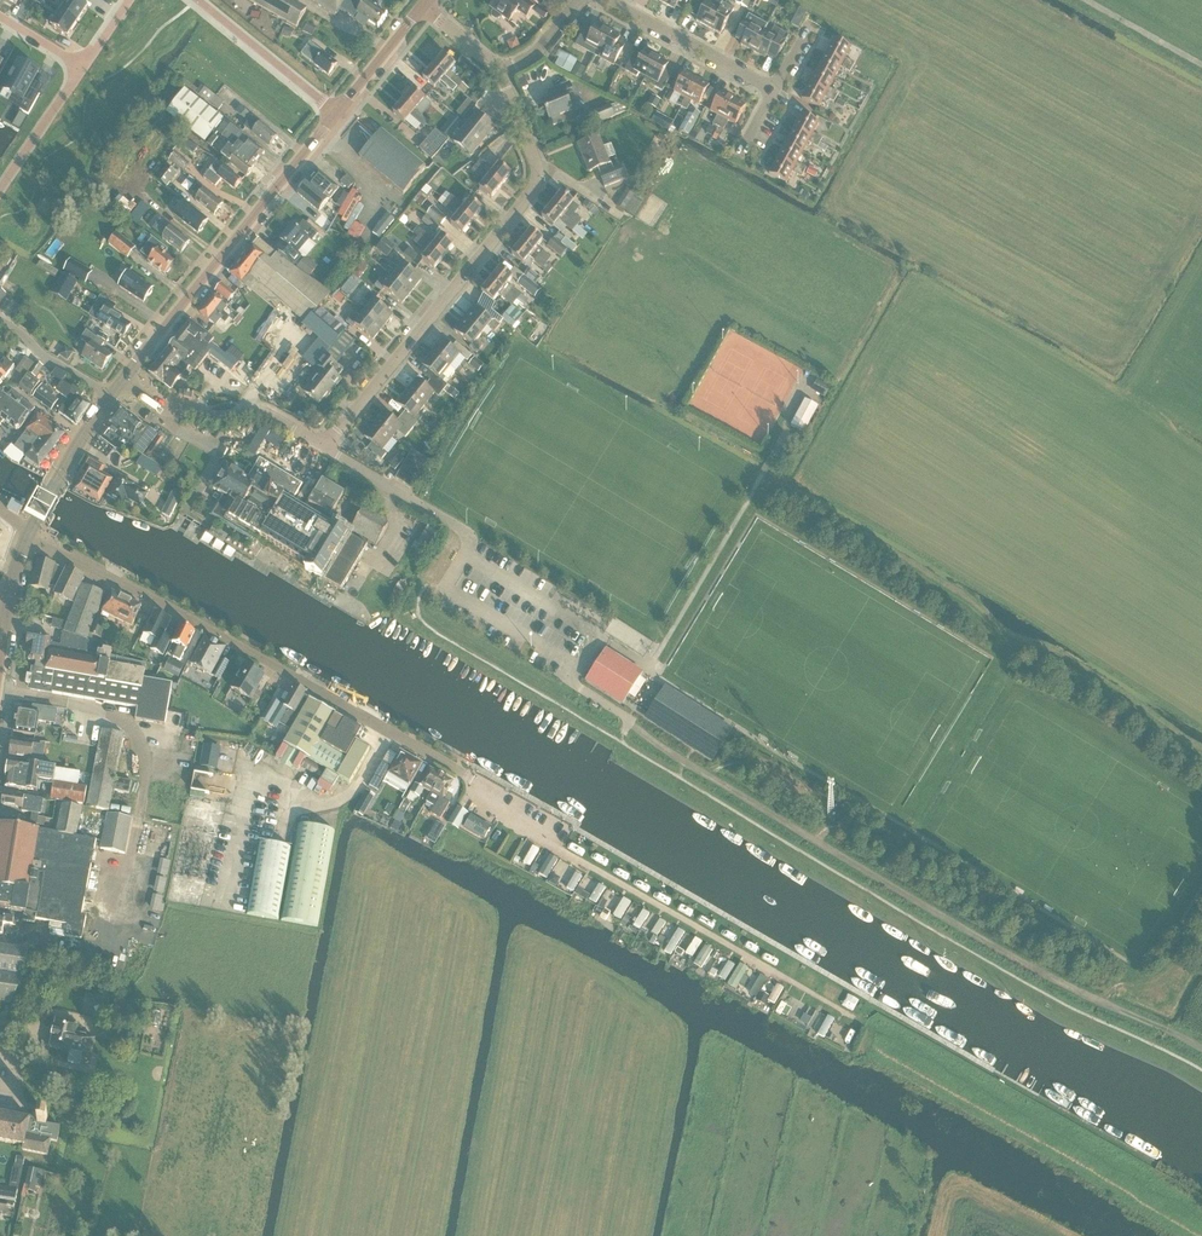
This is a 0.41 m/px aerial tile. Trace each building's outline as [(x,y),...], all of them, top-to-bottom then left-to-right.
[(57,9),(77,22),(87,8),(79,2),(80,0),(63,0),(57,9)] [(296,25),(306,9),(292,0),(254,0),(296,25)] [(335,15),(340,8),(342,9),(344,7),(353,10),(358,13),(357,13),(378,28),(387,16),(376,8),(381,0),(314,0),(335,15)] [(535,6),(526,0),(517,0),(515,2),(512,0),(495,0),(490,7),(494,10),(492,13),(492,17),(496,20),(499,19),(501,16),(509,21),(517,10),(526,17),(535,6)] [(554,5),(547,0),(546,0),(542,4),(550,10),(554,5)] [(663,2),(675,9),(678,2),(685,6),(688,0),(664,0),(663,2)] [(708,27),(722,2),(717,0),(698,0),(693,10),(700,14),(696,21),(708,27)] [(734,2),(746,9),(751,0),(735,0),(734,2)] [(722,2),(708,27),(720,34),(734,9),(722,2)] [(543,19),(548,13),(540,7),(536,13),(543,19)] [(61,12),(52,27),(67,37),(77,22),(57,9),(56,9),(61,12)] [(764,32),(768,25),(761,21),(748,14),(738,35),(744,38),(741,45),(753,51),(764,32)] [(598,50),(608,31),(596,24),(592,30),(586,27),(576,44),(588,51),(591,46),(598,50)] [(770,35),(764,32),(753,51),(765,58),(769,51),(778,56),(789,35),(774,28),(770,35)] [(595,55),(614,65),(623,47),(617,44),(620,37),(608,31),(598,50),(595,55)] [(852,68),(852,69),(860,73),(863,68),(845,58),(851,47),(834,38),(826,54),(852,68)] [(520,48),(516,39),(507,43),(511,52),(520,48)] [(337,64),(323,53),(310,43),(302,54),(314,64),(328,75),(337,64)] [(646,76),(656,57),(644,50),(641,57),(634,53),(625,71),(637,77),(639,73),(646,76)] [(850,72),(852,69),(852,68),(826,54),(818,68),(835,78),(840,67),(850,72)] [(445,76),(455,65),(443,55),(433,67),(445,76)] [(575,64),(559,55),(555,62),(571,71),(575,64)] [(669,64),(656,57),(646,76),(653,80),(650,85),(662,91),(672,74),(665,70),(669,64)] [(19,60),(4,87),(22,97),(16,106),(27,112),(37,93),(27,87),(37,70),(19,60)] [(586,68),(576,63),(571,73),(580,79),(586,68)] [(233,70),(254,86),(259,80),(238,64),(233,70)] [(458,88),(449,81),(445,76),(433,67),(423,78),(434,88),(440,82),(453,93),(458,88)] [(829,88),(835,78),(818,68),(810,83),(836,98),(839,93),(829,88)] [(684,72),(669,100),(681,107),(697,79),(684,72)] [(454,76),(449,81),(458,88),(464,94),(468,89),(454,76)] [(528,88),(522,76),(516,80),(521,91),(528,88)] [(697,79),(681,107),(687,110),(692,101),(699,105),(709,86),(697,79)] [(576,99),(573,92),(569,83),(555,89),(558,96),(543,102),(550,119),(553,126),(563,122),(560,115),(572,110),(569,102),(576,99)] [(834,102),(836,98),(810,83),(801,99),(818,108),(824,97),(834,102)] [(225,103),(205,87),(199,95),(219,110),(225,103)] [(415,111),(421,116),(431,105),(413,89),(403,101),(415,111)] [(206,143),(217,130),(224,121),(185,90),(166,112),(206,143)] [(712,124),(718,127),(733,99),(721,92),(710,111),(717,115),(712,124)] [(660,100),(652,96),(647,105),(655,109),(660,100)] [(733,99),(718,127),(723,130),(728,121),(735,125),(746,105),(733,99)] [(415,111),(403,101),(393,113),(404,123),(405,121),(416,131),(421,125),(423,127),(428,122),(421,116),(415,111)] [(251,114),(241,106),(236,112),(247,120),(251,114)] [(665,112),(658,108),(651,121),(658,125),(665,112)] [(450,132),(459,118),(451,112),(441,126),(450,132)] [(680,130),(688,135),(698,118),(689,113),(680,130)] [(794,129),(820,143),(823,138),(813,133),(819,122),(802,113),(794,129)] [(471,156),(494,128),(477,114),(454,142),(471,156)] [(253,117),(244,127),(269,147),(277,136),(253,117)] [(229,141),(219,153),(222,156),(230,162),(229,163),(246,177),(252,170),(251,169),(264,153),(230,126),(222,136),(229,141)] [(708,133),(713,137),(716,131),(711,128),(708,133)] [(825,152),(827,147),(822,144),(820,143),(794,129),(785,144),(802,153),(808,142),(825,152)] [(404,194),(426,168),(381,130),(359,156),(404,194)] [(716,131),(713,137),(712,138),(716,141),(720,134),(716,131)] [(620,167),(614,169),(611,163),(609,163),(598,136),(578,144),(589,172),(598,168),(600,174),(599,175),(604,189),(625,180),(620,167)] [(190,143),(182,138),(179,143),(187,148),(190,143)] [(827,147),(831,149),(833,144),(824,140),(822,144),(827,147)] [(426,141),(420,149),(431,158),(437,151),(426,141)] [(797,163),(802,153),(785,144),(777,158),(804,173),(806,168),(797,163)] [(190,163),(175,152),(169,160),(185,171),(190,163)] [(129,163),(118,157),(109,171),(119,178),(129,163)] [(802,177),(804,173),(777,158),(769,174),(786,183),(792,172),(802,177)] [(476,166),(501,186),(511,174),(499,164),(493,172),(489,169),(490,167),(480,160),(476,166)] [(217,161),(213,167),(204,178),(209,182),(215,187),(222,179),(235,190),(242,181),(225,167),(217,161)] [(491,198),(501,186),(476,166),(471,171),(479,177),(479,176),(485,181),(479,188),(491,198)] [(177,173),(170,167),(160,180),(167,186),(177,173)] [(818,172),(809,167),(806,174),(814,178),(818,172)] [(308,182),(329,198),(332,195),(338,187),(332,183),(318,170),(308,182)] [(355,183),(347,177),(340,186),(348,191),(355,183)] [(329,198),(308,182),(298,193),(319,211),(329,198)] [(426,194),(431,188),(426,183),(420,189),(426,194)] [(214,216),(223,205),(204,190),(197,184),(191,191),(199,197),(196,201),(214,216)] [(626,190),(616,205),(634,217),(644,201),(626,190)] [(443,197),(472,221),(482,209),(470,200),(464,207),(451,196),(447,193),(443,197)] [(552,205),(577,225),(581,220),(573,214),(572,215),(567,210),(573,202),(561,193),(552,205)] [(463,233),(472,221),(443,197),(439,202),(443,205),(443,206),(450,212),(451,212),(457,217),(451,224),(463,233)] [(583,205),(590,210),(593,205),(586,200),(583,205)] [(184,201),(173,215),(198,234),(199,232),(201,232),(203,230),(203,228),(209,221),(184,201)] [(141,203),(129,219),(137,225),(149,209),(141,203)] [(581,238),(586,233),(577,225),(552,205),(542,217),(553,227),(560,219),(565,223),(565,224),(581,238)] [(447,218),(433,207),(428,214),(442,225),(447,218)] [(402,213),(398,220),(405,224),(409,217),(402,213)] [(441,226),(427,215),(423,221),(437,231),(441,226)] [(181,253),(190,242),(160,219),(151,230),(181,253)] [(292,225),(280,240),(284,244),(279,251),(294,264),(301,256),(297,253),(309,240),(311,242),(318,234),(303,222),(297,229),(292,225)] [(413,233),(418,237),(418,236),(426,243),(432,247),(444,257),(453,245),(442,235),(436,243),(417,228),(413,233)] [(521,242),(547,263),(551,258),(537,247),(543,240),(531,230),(521,242)] [(136,248),(117,233),(109,243),(128,258),(136,248)] [(564,234),(559,240),(571,250),(576,245),(564,234)] [(422,248),(426,243),(418,236),(418,237),(414,241),(422,248)] [(167,250),(152,238),(141,252),(150,259),(148,262),(165,275),(166,272),(167,273),(171,268),(170,268),(174,262),(164,254),(167,250)] [(293,268),(277,254),(259,239),(253,246),(230,273),(233,276),(243,284),(244,285),(275,310),(281,303),(305,323),(304,325),(320,338),(305,356),(312,368),(329,346),(331,348),(346,330),(319,307),(330,294),(296,271),(295,272),(291,269),(293,268)] [(377,248),(387,256),(394,247),(384,240),(377,248)] [(566,252),(552,240),(547,246),(561,258),(566,252)] [(535,261),(534,262),(548,273),(552,267),(547,263),(521,242),(512,254),(523,264),(529,257),(535,261)] [(444,257),(432,247),(422,259),(434,269),(444,257)] [(400,269),(394,277),(412,291),(422,279),(404,265),(406,263),(398,257),(393,264),(400,269)] [(69,260),(64,270),(85,282),(90,272),(69,260)] [(359,277),(363,272),(357,267),(353,272),(359,277)] [(491,280),(517,300),(521,296),(512,288),(511,289),(506,285),(513,277),(501,268),(491,280)] [(540,278),(528,269),(523,275),(534,284),(540,278)] [(77,282),(62,273),(51,292),(66,300),(77,282)] [(152,289),(153,288),(128,273),(119,287),(144,302),(148,295),(151,294),(152,292),(152,289)] [(218,293),(217,294),(229,304),(230,303),(228,302),(243,284),(233,276),(224,286),(222,283),(215,291),(218,293)] [(540,290),(523,276),(517,284),(533,298),(540,290)] [(412,291),(394,277),(387,284),(381,279),(375,286),(382,292),(384,290),(402,304),(412,291)] [(512,306),(517,300),(491,280),(481,292),(493,301),(499,294),(512,306)] [(222,313),(228,306),(227,306),(229,304),(217,294),(216,293),(200,313),(216,326),(220,320),(226,324),(230,319),(225,315),(222,313)] [(345,297),(339,293),(335,299),(340,304),(345,297)] [(371,305),(365,313),(383,327),(392,315),(375,301),(377,299),(369,293),(364,300),(371,305)] [(528,309),(517,300),(512,306),(513,306),(503,319),(513,327),(528,309)] [(109,302),(105,310),(98,321),(104,325),(124,337),(131,325),(112,314),(117,306),(109,302)] [(464,319),(482,333),(488,326),(495,331),(501,324),(493,318),(492,321),(474,306),(464,319)] [(383,327),(365,313),(358,321),(352,315),(346,322),(353,328),(355,326),(373,340),(383,327)] [(476,341),(482,333),(464,319),(454,331),(471,345),(470,347),(477,353),(483,346),(476,341)] [(168,349),(149,373),(165,387),(169,390),(169,389),(171,391),(190,367),(191,369),(192,369),(195,371),(209,354),(231,371),(240,361),(228,353),(226,355),(211,343),(213,340),(190,321),(176,339),(176,338),(167,349),(168,349)] [(102,370),(111,356),(100,349),(104,343),(86,330),(80,339),(86,344),(85,346),(88,348),(82,357),(102,370)] [(432,353),(450,367),(460,354),(468,361),(473,355),(459,344),(454,350),(442,340),(432,353)] [(430,380),(443,391),(448,385),(440,379),(450,367),(432,353),(422,365),(434,375),(430,380)] [(15,369),(23,374),(31,361),(22,356),(15,369)] [(342,370),(324,356),(312,372),(317,376),(305,392),(319,403),(332,387),(334,388),(340,380),(337,377),(342,370)] [(15,365),(4,358),(0,364),(0,385),(15,365)] [(36,377),(43,366),(37,361),(29,372),(36,377)] [(25,391),(34,378),(28,374),(19,387),(25,391)] [(40,382),(34,378),(25,391),(31,395),(40,382)] [(407,391),(425,406),(435,393),(439,397),(443,391),(430,380),(425,386),(417,379),(407,391)] [(76,425),(91,406),(80,398),(84,393),(73,386),(72,388),(63,381),(56,390),(69,400),(59,412),(76,425)] [(829,388),(819,383),(816,389),(826,394),(829,388)] [(52,411),(59,402),(54,399),(57,395),(43,385),(34,397),(52,411)] [(7,395),(8,396),(12,391),(6,387),(0,389),(0,405),(7,395)] [(460,394),(451,387),(447,393),(455,399),(460,394)] [(192,399),(194,392),(185,390),(185,391),(181,390),(179,395),(184,396),(184,397),(192,399)] [(4,420),(17,402),(21,397),(12,391),(8,396),(7,395),(0,405),(0,417),(4,420)] [(401,416),(414,427),(422,417),(418,414),(425,406),(407,391),(397,403),(406,411),(401,416)] [(17,402),(4,420),(15,430),(20,429),(35,408),(22,399),(19,404),(17,402)] [(817,408),(804,401),(790,426),(803,433),(817,408)] [(108,429),(101,438),(115,448),(129,449),(131,446),(142,455),(157,435),(142,423),(138,420),(121,406),(105,427),(108,429)] [(407,437),(414,427),(401,416),(397,422),(384,412),(374,424),(392,439),(399,430),(407,437)] [(39,467),(65,433),(39,413),(27,429),(28,430),(14,447),(25,455),(24,456),(39,467)] [(382,451),(392,439),(374,424),(364,436),(377,446),(372,452),(381,460),(386,454),(382,451)] [(91,444),(105,457),(112,449),(98,436),(91,444)] [(412,488),(428,460),(411,451),(395,478),(412,488)] [(405,459),(399,454),(390,466),(396,471),(405,459)] [(81,473),(85,475),(107,488),(111,480),(100,474),(104,467),(89,458),(81,473)] [(306,493),(265,468),(261,466),(257,473),(252,469),(247,478),(227,466),(213,489),(223,495),(210,515),(256,543),(261,536),(308,564),(305,569),(321,579),(341,590),(367,547),(367,546),(369,542),(375,546),(384,533),(388,525),(385,517),(366,505),(363,510),(358,507),(348,522),(353,525),(350,531),(348,535),(332,525),(331,526),(298,505),(306,493)] [(65,474),(67,480),(78,477),(76,471),(65,474)] [(99,501),(107,488),(85,475),(77,488),(99,501)] [(118,475),(113,484),(107,495),(123,505),(128,497),(139,503),(143,495),(133,489),(135,484),(118,475)] [(334,488),(327,484),(323,481),(319,487),(318,486),(316,489),(317,490),(314,495),(309,503),(330,516),(335,508),(335,507),(344,494),(341,492),(342,490),(336,486),(334,488)] [(12,502),(12,503),(10,506),(8,510),(18,515),(20,511),(18,510),(20,506),(12,502)] [(170,517),(173,509),(158,502),(154,510),(170,517)] [(427,523),(418,536),(430,544),(439,532),(427,523)] [(208,542),(212,533),(203,529),(199,538),(208,542)] [(402,543),(400,549),(409,553),(411,547),(402,543)] [(49,586),(57,588),(61,579),(60,579),(64,569),(63,568),(63,569),(55,565),(55,564),(38,560),(31,586),(48,591),(49,586)] [(61,579),(57,588),(55,594),(72,602),(84,578),(66,570),(61,579)] [(89,634),(97,614),(105,594),(81,585),(68,622),(64,631),(87,640),(89,634)] [(393,588),(388,600),(396,603),(401,591),(393,588)] [(141,606),(130,600),(112,592),(102,612),(131,625),(141,606)] [(163,655),(171,639),(163,635),(171,620),(154,612),(144,633),(155,639),(151,649),(163,655)] [(97,614),(89,634),(100,639),(108,619),(97,614)] [(64,631),(68,622),(59,620),(57,629),(64,631)] [(186,649),(195,631),(180,625),(172,643),(172,642),(180,646),(175,656),(181,659),(186,649)] [(34,668),(46,670),(49,653),(91,660),(92,652),(92,648),(93,648),(93,644),(63,632),(60,646),(50,644),(51,638),(29,634),(27,645),(31,646),(28,660),(36,661),(35,668),(34,668)] [(205,636),(191,665),(212,675),(226,646),(205,636)] [(46,670),(34,668),(30,689),(137,708),(135,719),(165,725),(172,683),(143,678),(145,664),(110,658),(111,653),(104,652),(104,650),(93,648),(92,648),(92,652),(91,660),(49,653),(46,670)] [(603,653),(586,680),(623,704),(640,677),(603,653)] [(231,663),(222,658),(213,675),(221,680),(231,663)] [(185,666),(171,659),(165,670),(179,677),(185,666)] [(250,700),(264,676),(245,665),(231,689),(250,700)] [(296,711),(306,693),(295,686),(284,705),(274,700),(262,720),(277,728),(280,723),(291,730),(300,713),(296,711)] [(727,738),(660,696),(647,715),(714,758),(727,738)] [(283,744),(289,747),(280,763),(292,770),(301,754),(306,757),(301,767),(321,778),(326,770),(350,784),(369,749),(355,741),(362,730),(309,699),(283,744)] [(17,709),(13,731),(35,735),(37,721),(54,724),(56,710),(33,706),(32,711),(17,709)] [(109,811),(124,734),(102,730),(87,807),(109,811)] [(275,734),(271,741),(280,746),(286,736),(281,733),(279,736),(275,734)] [(43,761),(45,747),(12,741),(10,756),(31,759),(43,761)] [(217,768),(221,747),(204,744),(200,765),(217,768)] [(376,777),(370,785),(379,791),(384,782),(405,793),(410,784),(422,763),(401,752),(392,767),(383,762),(376,777)] [(78,784),(79,772),(56,768),(30,764),(30,768),(23,767),(23,764),(8,762),(6,777),(7,777),(5,787),(27,790),(27,789),(36,791),(37,785),(38,779),(54,781),(54,780),(78,784)] [(424,789),(430,792),(440,775),(430,769),(420,786),(415,783),(410,792),(419,797),(424,789)] [(440,775),(430,792),(432,793),(426,802),(435,807),(431,813),(440,818),(444,812),(450,803),(443,799),(453,782),(440,775)] [(132,781),(117,778),(115,790),(130,793),(132,781)] [(88,787),(54,782),(52,799),(85,804),(88,787)] [(367,808),(373,796),(366,792),(360,804),(367,808)] [(41,814),(44,799),(4,793),(2,805),(22,808),(22,811),(41,814)] [(412,803),(405,799),(399,809),(406,813),(412,803)] [(23,918),(35,920),(67,926),(65,937),(82,941),(86,918),(81,918),(97,841),(76,837),(82,809),(62,805),(57,834),(39,830),(0,822),(0,916),(11,918),(12,911),(24,913),(23,918)] [(470,813),(459,806),(449,823),(460,830),(470,813)] [(125,853),(132,818),(107,813),(100,848),(125,853)] [(484,839),(491,827),(472,816),(465,828),(484,839)] [(46,818),(39,817),(38,825),(45,826),(46,818)] [(318,927),(335,830),(298,824),(281,920),(318,927)] [(157,842),(162,843),(165,830),(159,829),(157,842)] [(212,850),(210,842),(218,840),(215,829),(203,831),(205,838),(203,838),(206,851),(212,850)] [(279,920),(292,847),(260,842),(247,914),(279,920)] [(572,848),(585,854),(588,847),(575,842),(572,848)] [(522,861),(530,866),(539,849),(531,844),(522,861)] [(195,861),(206,860),(206,849),(195,849),(195,861)] [(538,874),(547,879),(557,860),(549,855),(538,874)] [(565,888),(573,892),(582,874),(573,870),(565,888)] [(162,890),(166,879),(158,876),(154,887),(162,890)] [(558,878),(554,886),(562,889),(565,882),(558,878)] [(598,881),(587,897),(596,903),(606,886),(598,881)] [(160,908),(161,895),(153,894),(151,907),(160,908)] [(622,919),(632,900),(622,895),(612,914),(622,919)] [(598,916),(606,921),(612,911),(604,906),(598,916)] [(642,907),(631,925),(639,929),(650,912),(642,907)] [(0,916),(0,933),(2,933),(4,924),(13,926),(14,919),(11,918),(0,916)] [(659,916),(650,931),(658,935),(666,921),(659,916)] [(672,952),(684,929),(677,925),(664,948),(672,952)] [(693,935),(685,953),(694,957),(702,939),(693,935)] [(11,1004),(23,982),(28,951),(0,946),(0,1003),(11,1004)] [(701,968),(709,971),(719,950),(710,947),(701,968)] [(725,980),(735,963),(727,959),(717,976),(725,980)] [(743,962),(732,981),(740,985),(751,966),(743,962)] [(716,976),(718,969),(711,967),(708,973),(716,976)] [(747,991),(755,995),(767,976),(759,971),(747,991)] [(776,1004),(783,985),(774,982),(767,1000),(776,1004)] [(86,1000),(108,1004),(110,995),(88,991),(86,1000)] [(121,1000),(112,998),(108,1016),(122,1019),(126,1003),(120,1002),(121,1000)] [(800,1005),(794,1017),(804,1022),(810,1010),(800,1005)] [(50,1047),(71,1052),(68,1062),(80,1065),(82,1052),(92,1054),(95,1040),(86,1038),(86,1036),(76,1034),(78,1025),(56,1020),(50,1047)] [(836,1032),(833,1038),(843,1043),(846,1037),(836,1032)] [(61,1128),(47,1125),(49,1117),(40,1115),(39,1119),(31,1117),(31,1119),(0,1113),(0,1142),(24,1147),(23,1151),(48,1156),(52,1141),(58,1143),(61,1128)] [(25,1184),(35,1187),(39,1170),(29,1168),(25,1184)] [(0,1185),(0,1186),(0,1200),(16,1202),(18,1188),(0,1185)] [(0,1201),(0,1212),(7,1213),(9,1202),(0,1201)]
